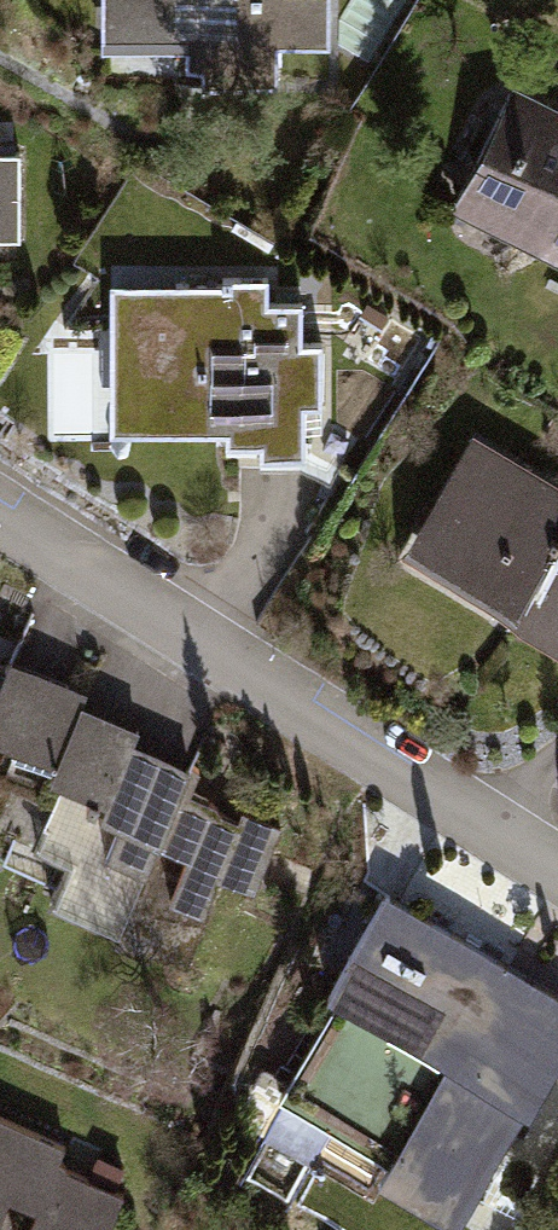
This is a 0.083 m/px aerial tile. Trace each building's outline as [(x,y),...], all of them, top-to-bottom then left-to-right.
[(107,42),(197,40),(198,74),(262,72),(261,43),(322,42),(322,0),(106,0),(107,42)] [(446,205),(557,264),(557,103),(512,79),(446,205)] [(27,236),(27,152),(0,152),(0,236),(27,236)] [(298,301),(120,299),(119,432),(297,433),(298,301)] [(400,555),(557,656),(557,487),(477,435),(400,555)] [(20,737),(11,758),(53,776),(78,716),(63,710),(71,690),(0,660),(0,728),(20,737)] [(81,709),(78,716),(53,776),(63,779),(32,852),(64,865),(47,905),(184,963),(205,912),(173,899),(190,857),(157,843),(188,769),(131,745),(137,732),(81,709)] [(201,772),(188,769),(157,843),(190,857),(173,899),(205,912),(221,873),(257,888),(282,830),(243,814),(239,823),(188,801),(201,772)] [(264,1094),(460,1219),(557,1066),(557,997),(393,893),(264,1094)] [(5,1195),(38,1209),(29,1229),(106,1229),(121,1196),(54,1167),(63,1148),(0,1121),(0,1206),(5,1195)] [(38,1209),(5,1195),(0,1206),(0,1229),(29,1229),(38,1209)]
